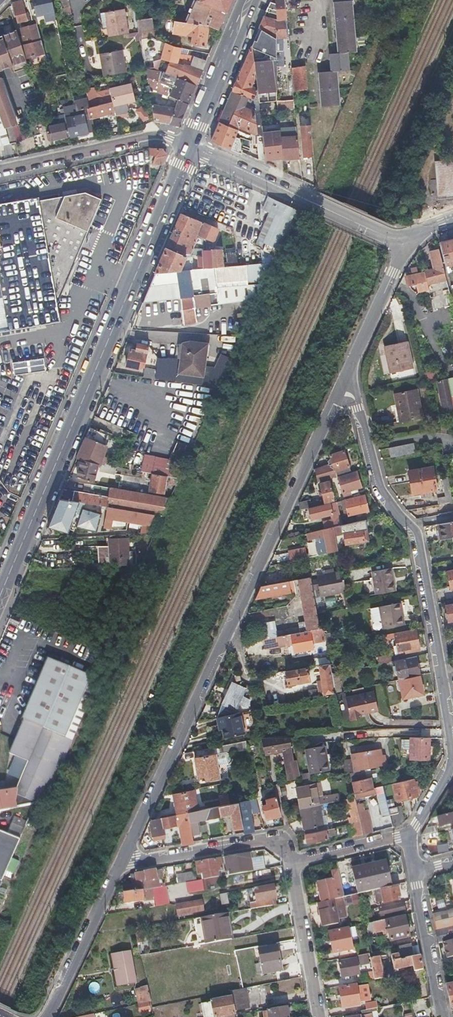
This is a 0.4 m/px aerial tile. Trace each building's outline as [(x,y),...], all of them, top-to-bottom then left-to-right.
[(53,13),(51,0),(32,0),(36,17),(53,13)] [(138,33),(150,31),(147,11),(154,10),(154,8),(156,7),(155,0),(133,0),(138,33)] [(218,31),(225,12),(198,0),(171,0),(173,16),(208,27),(218,31)] [(225,12),(231,0),(198,0),(225,12)] [(276,51),(276,62),(283,62),(282,52),(284,51),(284,48),(281,48),(280,37),(284,36),(284,31),(280,31),(279,27),(286,26),(284,0),(271,0),(267,11),(277,16),(278,23),(273,21),(274,18),(270,16),(269,19),(264,17),(262,23),(259,29),(276,36),(276,51)] [(321,88),(322,105),(339,103),(337,69),(348,68),(347,51),(355,50),(351,0),(342,0),(334,1),(338,52),(330,52),(331,69),(319,70),(321,88)] [(16,24),(26,21),(22,7),(24,7),(23,1),(11,4),(16,24)] [(67,14),(68,17),(68,20),(71,20),(69,8),(63,9),(64,15),(67,14)] [(128,34),(125,22),(123,10),(106,13),(108,27),(110,38),(128,34)] [(208,27),(173,16),(174,29),(194,35),(192,42),(195,43),(195,44),(204,47),(208,27)] [(17,38),(23,59),(43,54),(35,25),(19,29),(21,37),(17,38)] [(272,50),(276,51),(276,36),(259,29),(252,46),(256,81),(259,103),(277,101),(277,98),(277,95),(276,64),(263,65),(262,52),(270,55),(272,50)] [(149,44),(147,31),(138,33),(140,45),(149,44)] [(10,67),(11,69),(25,65),(23,59),(17,38),(16,32),(0,37),(0,70),(10,67)] [(191,67),(195,57),(188,54),(180,52),(182,46),(177,44),(168,40),(163,39),(160,55),(172,60),(182,64),(191,67)] [(255,85),(256,81),(252,46),(242,70),(237,81),(233,92),(253,101),(256,93),(255,85)] [(125,73),(123,62),(121,51),(99,55),(103,78),(125,73)] [(170,72),(196,84),(206,61),(195,57),(191,67),(182,64),(180,69),(172,66),(170,72)] [(76,65),(75,68),(74,71),(76,83),(83,81),(79,64),(76,65)] [(177,101),(188,105),(196,84),(170,72),(152,64),(144,64),(148,91),(169,97),(168,98),(177,101)] [(305,67),(290,67),(291,92),(305,91),(305,67)] [(11,125),(13,124),(0,80),(0,89),(11,125)] [(108,89),(111,102),(112,107),(114,116),(128,113),(127,109),(135,107),(131,85),(108,89)] [(11,125),(0,89),(0,128),(11,125)] [(259,103),(253,101),(233,92),(220,123),(237,129),(255,137),(257,134),(263,133),(262,125),(259,103)] [(85,94),(83,94),(82,95),(83,99),(77,101),(76,97),(72,98),(75,111),(88,108),(85,94)] [(177,101),(174,109),(185,112),(188,105),(177,101)] [(112,107),(111,102),(88,108),(89,113),(90,118),(92,117),(111,113),(112,116),(107,117),(109,129),(116,127),(112,107)] [(276,110),(275,106),(275,103),(261,104),(262,111),(276,110)] [(61,115),(59,110),(57,104),(52,106),(56,116),(61,115)] [(153,121),(178,127),(185,112),(174,109),(151,105),(153,121)] [(141,106),(134,110),(142,122),(149,118),(141,106)] [(95,130),(92,117),(90,118),(89,113),(80,115),(80,112),(75,113),(76,116),(65,118),(66,122),(69,136),(69,137),(95,130)] [(50,141),(69,136),(66,122),(46,127),(50,141)] [(236,132),(237,129),(220,123),(216,133),(212,142),(241,155),(242,154),(242,149),(250,148),(249,141),(240,139),(239,141),(235,139),(237,133),(236,132)] [(264,146),(264,150),(265,160),(265,161),(283,160),(283,158),(282,149),(281,141),(279,124),(262,125),(263,133),(264,146)] [(9,128),(14,144),(23,141),(19,126),(9,128)] [(14,144),(9,128),(0,130),(0,147),(5,146),(14,144)] [(313,155),(312,143),(311,130),(300,131),(302,156),(313,155)] [(281,141),(282,149),(283,158),(299,157),(297,137),(287,138),(287,140),(281,141)] [(265,160),(264,150),(264,146),(256,148),(258,161),(266,165),(265,160)] [(160,149),(154,148),(148,148),(150,163),(161,164),(165,155),(160,149)] [(448,196),(452,195),(452,165),(452,161),(434,163),(438,197),(448,196)] [(100,199),(84,192),(39,200),(39,197),(0,203),(0,330),(57,320),(55,304),(100,199)] [(269,211),(261,227),(254,243),(255,243),(254,244),(263,248),(262,250),(270,254),(268,260),(275,259),(298,209),(268,196),(262,208),(269,211)] [(211,254),(213,267),(222,266),(220,248),(212,248),(192,248),(197,234),(211,239),(213,238),(215,236),(217,237),(220,230),(217,229),(217,228),(216,226),(180,213),(176,222),(172,232),(171,236),(166,248),(177,252),(187,256),(202,255),(211,254)] [(448,239),(450,243),(440,245),(445,264),(452,262),(452,238),(448,239)] [(235,249),(237,264),(244,263),(256,262),(254,249),(250,249),(249,247),(235,249)] [(180,271),(187,256),(177,252),(166,248),(161,260),(155,274),(180,271)] [(445,278),(442,263),(438,248),(429,251),(434,269),(424,271),(427,283),(445,278)] [(202,255),(203,262),(204,268),(213,267),(211,254),(202,255)] [(202,255),(187,256),(180,271),(204,268),(203,262),(202,255)] [(246,282),(266,279),(275,259),(268,260),(256,262),(244,263),(246,282)] [(408,285),(412,284),(417,283),(419,290),(424,289),(425,293),(428,292),(423,271),(424,271),(422,260),(415,264),(417,273),(406,276),(408,285)] [(180,271),(155,274),(155,275),(143,302),(159,300),(181,297),(185,323),(195,321),(194,318),(196,318),(195,314),(193,314),(192,304),(208,302),(207,294),(215,292),(214,287),(246,282),(244,263),(237,264),(222,266),(213,267),(204,268),(180,271)] [(430,297),(426,298),(423,299),(425,306),(432,304),(430,297)] [(161,355),(159,377),(201,382),(207,342),(190,340),(183,342),(181,357),(161,355)] [(407,340),(393,343),(398,370),(402,369),(413,367),(407,340)] [(131,349),(129,358),(126,367),(140,369),(145,365),(150,344),(139,342),(137,350),(131,349)] [(398,370),(393,343),(384,345),(390,372),(398,370)] [(212,371),(221,375),(226,363),(217,359),(212,371)] [(441,396),(444,411),(452,409),(452,395),(451,395),(448,379),(437,381),(441,396)] [(179,453),(188,456),(219,384),(209,383),(179,453)] [(403,393),(409,420),(424,417),(417,390),(403,393)] [(403,421),(409,420),(403,393),(395,395),(397,406),(400,406),(403,421)] [(103,459),(106,459),(109,460),(110,457),(104,455),(105,452),(103,452),(105,441),(97,439),(97,445),(85,443),(81,450),(78,459),(83,460),(100,465),(102,465),(103,459)] [(389,447),(390,452),(391,458),(415,452),(413,441),(389,447)] [(330,456),(331,460),(332,463),(326,465),(326,466),(314,469),(318,481),(321,481),(329,478),(351,472),(345,452),(330,456)] [(175,463),(183,466),(188,456),(179,453),(176,459),(175,463)] [(175,463),(176,459),(146,454),(143,471),(154,472),(167,474),(171,474),(175,475),(179,475),(183,466),(175,463)] [(96,481),(100,465),(83,460),(79,476),(96,481)] [(106,464),(106,466),(105,471),(116,473),(117,466),(106,464)] [(409,472),(411,483),(414,494),(421,492),(432,490),(438,488),(433,467),(409,472)] [(153,476),(153,480),(152,489),(165,491),(167,474),(154,472),(153,476)] [(352,495),(352,494),(352,493),(358,491),(358,489),(362,488),(358,472),(340,477),(344,496),(352,495)] [(179,475),(175,475),(171,474),(170,481),(176,482),(179,475)] [(321,483),(324,492),(326,501),(335,499),(330,481),(321,483)] [(104,506),(154,512),(163,513),(171,495),(103,486),(102,491),(102,494),(65,489),(61,500),(82,503),(95,505),(103,506),(104,506)] [(433,495),(432,490),(421,492),(423,498),(433,495)] [(352,514),(352,516),(353,517),(359,516),(359,512),(368,510),(364,496),(345,501),(348,515),(352,514)] [(81,507),(82,503),(61,500),(50,526),(70,532),(71,529),(76,530),(77,526),(88,529),(98,530),(102,513),(81,507)] [(303,510),(310,508),(324,504),(323,500),(312,503),(312,501),(301,504),(303,510)] [(324,504),(310,508),(312,518),(332,513),(330,506),(338,504),(338,501),(324,504)] [(150,521),(154,512),(104,506),(104,510),(105,510),(105,514),(150,521)] [(319,530),(334,527),(338,526),(336,518),(317,523),(319,530)] [(452,537),(452,521),(438,524),(441,539),(452,537)] [(334,527),(335,535),(347,533),(349,544),(372,540),(370,528),(358,530),(357,523),(345,525),(345,524),(338,526),(334,527)] [(335,535),(334,527),(319,530),(308,533),(310,539),(317,538),(326,536),(329,552),(338,550),(335,535)] [(109,546),(110,551),(111,565),(129,563),(127,536),(126,536),(126,534),(110,535),(110,537),(109,538),(109,546)] [(299,549),(281,552),(283,562),(301,558),(299,549)] [(111,565),(110,551),(98,553),(100,565),(111,565)] [(394,592),(391,569),(371,572),(375,596),(394,592)] [(312,580),(315,597),(320,596),(345,592),(342,571),(337,572),(326,574),(317,576),(317,579),(312,580)] [(316,603),(315,597),(312,580),(311,577),(299,579),(300,585),(306,621),(298,623),(298,627),(275,631),(273,625),(259,628),(261,639),(268,638),(320,627),(316,603)] [(255,598),(273,594),(291,591),(289,583),(292,582),(291,580),(261,585),(255,598)] [(325,600),(327,607),(337,605),(335,597),(325,600)] [(391,605),(393,619),(394,628),(403,626),(399,604),(391,605)] [(393,619),(391,605),(378,608),(380,621),(393,619)] [(261,622),(272,621),(270,610),(259,612),(261,622)] [(394,628),(393,619),(380,621),(382,630),(394,628)] [(334,625),(320,627),(268,638),(269,642),(274,641),(275,645),(277,645),(277,647),(291,644),(293,651),(312,647),(311,642),(322,640),(321,631),(330,629),(331,632),(325,633),(326,641),(341,638),(339,627),(335,628),(334,625)] [(393,638),(395,647),(396,656),(411,653),(410,650),(420,648),(417,631),(393,636),(392,634),(376,637),(377,645),(390,643),(390,639),(393,638)] [(392,661),(391,658),(390,654),(378,657),(379,664),(392,661)] [(317,666),(320,665),(332,663),(331,659),(330,655),(315,657),(317,666)] [(18,786),(16,807),(37,803),(45,784),(59,753),(67,752),(70,751),(69,750),(81,715),(96,676),(90,674),(53,656),(25,716),(27,717),(16,741),(12,750),(19,753),(11,771),(22,777),(18,786)] [(420,676),(416,656),(392,661),(394,673),(397,672),(399,680),(401,680),(420,676)] [(332,663),(333,672),(340,671),(338,658),(331,659),(332,663)] [(332,663),(320,665),(325,695),(335,693),(331,673),(333,672),(332,663)] [(289,687),(291,687),(293,686),(293,683),(309,680),(308,674),(307,669),(307,667),(286,671),(289,687)] [(337,693),(348,690),(345,670),(340,671),(333,672),(337,693)] [(424,694),(420,676),(401,680),(402,688),(405,698),(424,694)] [(236,714),(235,711),(234,708),(237,709),(239,705),(246,707),(249,699),(243,695),(246,689),(232,682),(217,718),(219,718),(236,714)] [(374,690),(346,697),(352,719),(363,717),(362,713),(379,709),(374,690)] [(83,716),(81,715),(69,750),(76,735),(83,716)] [(245,734),(241,716),(219,720),(220,725),(222,724),(225,738),(245,734)] [(430,760),(430,749),(431,739),(410,737),(409,759),(430,760)] [(297,778),(294,761),(291,742),(288,743),(287,739),(283,739),(289,779),(297,778)] [(243,740),(196,750),(197,758),(194,759),(197,777),(204,776),(206,781),(220,779),(217,765),(227,763),(229,760),(228,752),(244,749),(243,740)] [(305,760),(324,757),(323,745),(303,747),(305,760)] [(376,752),(367,753),(357,755),(358,758),(353,759),(354,767),(360,766),(360,769),(386,764),(385,758),(384,758),(377,759),(376,752)] [(348,772),(355,770),(354,767),(353,759),(358,758),(357,755),(346,757),(348,772)] [(325,770),(324,757),(305,760),(306,772),(325,770)] [(354,791),(374,787),(375,787),(373,778),(362,780),(360,771),(350,773),(353,785),(354,791)] [(416,797),(416,796),(416,794),(419,794),(417,783),(414,783),(413,779),(393,783),(397,801),(410,798),(416,797)] [(45,784),(37,803),(44,805),(52,787),(49,786),(45,784)] [(296,788),(301,809),(320,805),(323,804),(318,784),(296,788)] [(394,795),(391,784),(383,785),(386,797),(394,795)] [(383,816),(390,814),(389,808),(386,797),(383,785),(375,787),(374,787),(377,794),(381,805),(383,816)] [(18,786),(0,791),(0,810),(16,807),(18,786)] [(280,789),(283,800),(296,796),(293,786),(280,789)] [(177,815),(188,813),(197,811),(193,791),(173,795),(177,815)] [(259,811),(260,813),(261,820),(271,817),(271,819),(282,816),(276,795),(263,798),(258,799),(255,799),(259,811)] [(351,823),(361,821),(360,818),(358,807),(355,797),(351,798),(352,802),(348,803),(351,816),(349,816),(351,823)] [(254,832),(253,831),(249,809),(252,808),(253,812),(259,811),(255,799),(238,803),(243,826),(245,834),(254,832)] [(235,827),(243,826),(238,803),(229,804),(225,805),(220,806),(221,815),(231,813),(233,810),(235,810),(233,818),(235,827)] [(320,805),(301,809),(305,827),(324,823),(320,805)] [(197,820),(221,815),(220,806),(197,811),(188,813),(192,829),(199,828),(198,825),(197,820)] [(389,808),(390,814),(390,815),(398,813),(397,806),(389,808)] [(192,829),(188,813),(177,815),(152,820),(152,824),(150,824),(152,837),(164,834),(163,831),(169,829),(168,827),(181,825),(185,845),(194,843),(192,829)] [(437,824),(439,824),(440,827),(452,824),(452,814),(432,819),(429,823),(434,822),(435,825),(437,824)] [(361,821),(351,823),(354,836),(364,833),(362,828),(361,821)] [(422,835),(428,833),(435,832),(433,825),(427,826),(422,834),(422,835)] [(305,834),(306,839),(307,843),(327,838),(327,836),(335,834),(334,827),(325,829),(325,830),(305,834)] [(22,839),(0,830),(0,888),(22,839)] [(246,858),(245,856),(245,855),(231,858),(231,860),(226,862),(227,869),(233,868),(234,872),(231,873),(232,874),(251,871),(250,869),(248,870),(247,866),(252,865),(250,857),(246,858)] [(387,859),(352,868),(358,894),(361,893),(380,888),(393,886),(387,859)] [(200,878),(201,879),(208,878),(222,876),(221,874),(219,874),(218,871),(223,870),(221,862),(217,863),(216,860),(200,863),(200,867),(197,867),(198,874),(202,874),(202,877),(200,878)] [(278,860),(273,861),(267,862),(258,863),(259,865),(254,866),(254,870),(281,866),(280,861),(278,860)] [(125,892),(143,889),(142,880),(146,879),(146,881),(157,879),(156,868),(145,870),(145,871),(136,873),(136,874),(133,875),(135,885),(124,887),(125,892)] [(342,897),(345,897),(339,871),(338,870),(332,872),(333,878),(318,882),(322,902),(339,898),(342,897)] [(179,883),(186,882),(196,880),(195,871),(177,874),(179,883)] [(225,886),(224,876),(222,876),(208,878),(209,889),(225,886)] [(196,880),(186,882),(188,892),(209,889),(208,878),(201,879),(196,880)] [(157,906),(163,905),(169,904),(166,885),(153,888),(157,906)] [(276,899),(275,892),(274,885),(254,888),(257,903),(251,904),(252,910),(276,906),(275,899),(276,899)] [(399,897),(397,885),(393,886),(380,888),(384,904),(396,901),(396,900),(398,899),(398,897),(399,897)] [(151,888),(143,889),(125,892),(124,893),(125,900),(126,903),(153,898),(151,888)] [(219,895),(220,900),(221,905),(229,903),(227,893),(219,895)] [(342,897),(339,898),(322,902),(318,903),(324,927),(339,923),(338,919),(346,917),(342,897)] [(177,906),(178,911),(179,916),(203,911),(201,901),(191,903),(177,906)] [(398,912),(402,911),(406,910),(404,903),(380,908),(382,918),(399,915),(398,912)] [(433,917),(439,943),(443,942),(452,939),(452,912),(433,917)] [(375,933),(382,931),(389,929),(391,939),(409,935),(404,915),(373,921),(374,929),(375,933)] [(232,940),(229,928),(227,916),(202,921),(207,945),(232,940)] [(367,928),(368,930),(374,929),(373,921),(366,923),(367,928)] [(356,935),(355,932),(354,928),(348,929),(348,928),(331,931),(335,952),(319,956),(320,963),(355,956),(353,949),(350,937),(356,935)] [(443,942),(447,958),(452,956),(452,939),(443,942)] [(400,947),(401,954),(403,959),(421,955),(419,946),(412,947),(411,945),(400,947)] [(263,975),(273,973),(282,971),(277,946),(258,950),(261,964),(263,975)] [(121,985),(128,984),(135,983),(130,951),(116,954),(121,985)] [(116,986),(121,985),(116,954),(111,955),(116,986)] [(403,959),(401,954),(393,956),(396,969),(413,966),(414,971),(424,969),(421,955),(403,959)] [(372,959),(374,971),(376,979),(377,978),(385,977),(380,957),(372,959)] [(343,979),(351,977),(358,975),(355,959),(340,963),(343,979)] [(256,977),(263,975),(261,964),(254,966),(256,977)] [(376,979),(374,971),(361,974),(362,981),(376,979)] [(90,992),(100,990),(98,981),(88,983),(90,992)] [(358,987),(358,985),(340,988),(344,1007),(362,1003),(361,1001),(371,999),(368,985),(358,987)] [(151,1002),(150,994),(148,987),(136,990),(139,1004),(151,1002)] [(231,996),(211,1000),(211,1001),(202,1003),(205,1016),(218,1016),(223,1016),(235,1016),(234,1013),(235,1013),(234,1009),(249,1006),(246,988),(230,991),(231,996)] [(288,1008),(269,1010),(269,1012),(265,1013),(266,1016),(289,1016),(288,1008)]
